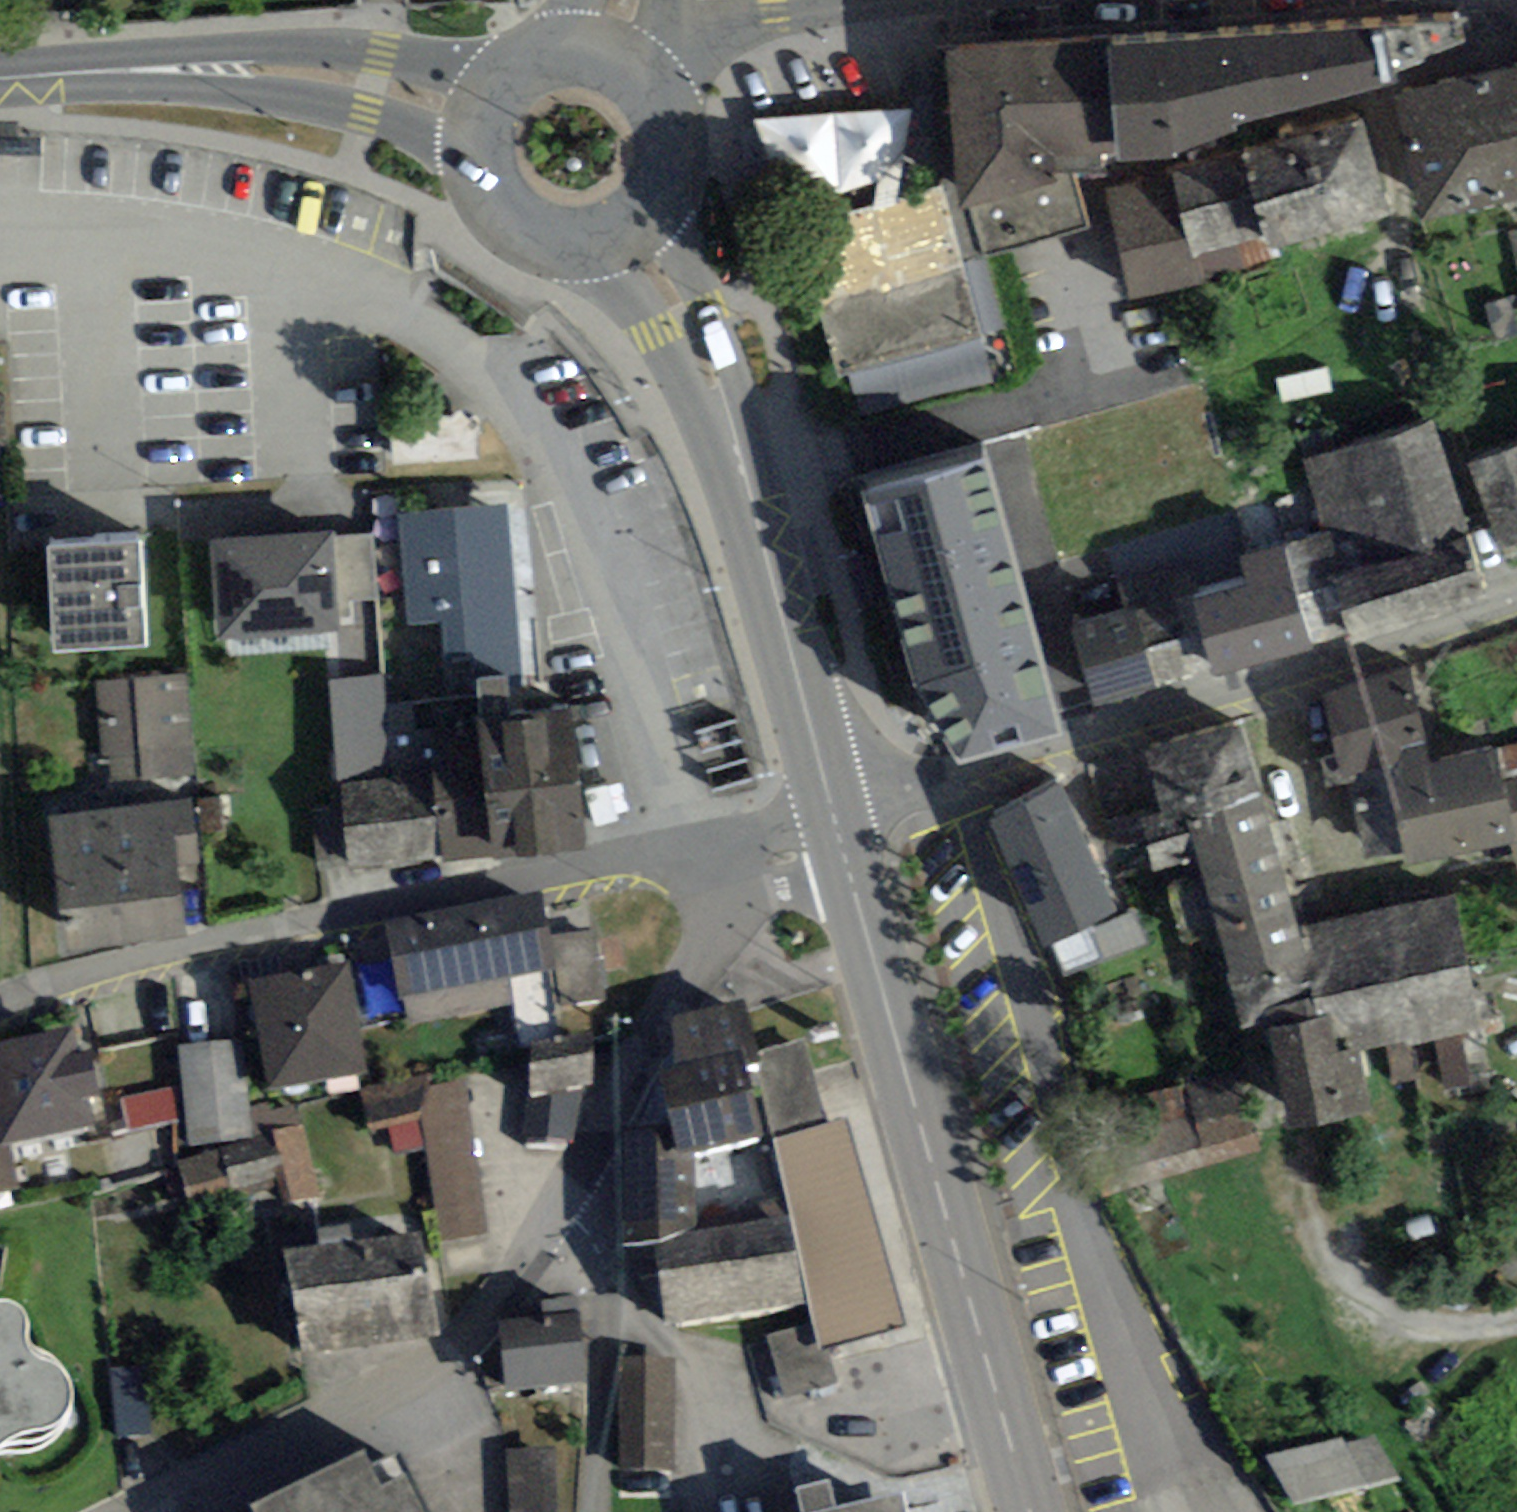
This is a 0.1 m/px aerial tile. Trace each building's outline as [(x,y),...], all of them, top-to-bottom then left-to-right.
[(1459,16),(1105,34),(1116,161),(1176,161),(1174,153),(1236,134),(1233,124),(1469,67),(1459,16)] [(1105,34),(945,47),(960,210),(971,207),(980,254),(1087,227),(1072,171),(1116,161),(1105,34)] [(1394,95),(1422,220),(1516,199),(1516,68),(1394,95)] [(1172,176),(1104,192),(1130,302),(1273,267),(1268,245),(1392,216),(1366,107),(1283,127),(1286,140),(1244,151),(1170,168),(1172,176)] [(795,224),(834,375),(849,372),(982,337),(943,186),(795,224)] [(995,385),(982,337),(849,372),(862,420),(995,385)] [(1433,422),(1304,459),(1324,534),(1347,634),(1350,644),(1484,597),(1433,422)] [(1468,464),(1504,549),(1516,544),(1516,445),(1468,464)] [(984,459),(863,490),(916,689),(962,762),(1060,735),(984,459)] [(506,506),(400,514),(408,624),(443,621),(447,679),(519,673),(506,506)] [(335,531),(209,541),(217,638),(343,628),(341,604),(335,539),(335,531)] [(1347,634),(1324,534),(1286,543),(1309,643),(1347,634)] [(335,539),(341,604),(380,601),(375,535),(335,539)] [(149,647),(141,541),(46,548),(54,654),(149,647)] [(1247,579),(1192,592),(1212,675),(1312,651),(1309,643),(1286,543),(1241,554),(1247,579)] [(1192,592),(1072,624),(1093,704),(1212,675),(1192,592)] [(1410,664),(1322,694),(1339,777),(1383,771),(1428,760),(1410,664)] [(194,774),(186,674),(95,681),(101,758),(110,758),(112,780),(194,774)] [(383,675),(328,682),(342,787),(392,781),(383,675)] [(476,681),(480,717),(483,751),(495,854),(496,861),(586,851),(570,708),(511,714),(507,677),(476,681)] [(1144,744),(1162,812),(1186,806),(1262,786),(1243,717),(1144,744)] [(1428,760),(1383,771),(1408,868),(1514,841),(1516,854),(1516,776),(1500,781),(1493,753),(1490,744),(1428,760)] [(1493,753),(1500,781),(1516,776),(1516,746),(1493,753)] [(431,757),(434,777),(392,781),(342,787),(351,871),(495,854),(483,751),(431,757)] [(1117,912),(1061,784),(986,817),(1043,945),(1117,912)] [(1295,927),(1262,786),(1186,806),(1200,860),(1242,1030),(1266,1023),(1264,1010),(1313,1001),(1295,927)] [(191,800),(47,815),(62,951),(185,938),(177,863),(198,861),(191,800)] [(1200,860),(1186,806),(1162,812),(1140,818),(1154,872),(1200,860)] [(541,890),(384,921),(399,997),(556,967),(550,936),(541,890)] [(1455,893),(1295,927),(1313,1001),(1317,1020),(1330,1017),(1337,1053),(1357,1049),(1384,1044),(1407,1039),(1433,1034),(1460,1029),(1478,1025),(1455,893)] [(1148,947),(1135,913),(1094,929),(1105,961),(1148,947)] [(1093,926),(1053,946),(1067,979),(1105,961),(1094,929),(1093,926)] [(595,930),(550,936),(556,967),(563,1006),(603,1002),(595,930)] [(269,1089),(368,1074),(351,965),(252,980),(269,1089)] [(743,998),(675,1016),(674,1065),(661,1070),(674,1134),(678,1155),(695,1151),(762,1133),(751,1089),(745,1066),(755,1064),(759,1063),(756,1053),(743,998)] [(1370,1112),(1357,1049),(1337,1053),(1330,1017),(1317,1020),(1313,1001),(1264,1010),(1266,1023),(1287,1128),(1370,1112)] [(8,1142),(92,1126),(87,1095),(98,1093),(90,1047),(78,1050),(74,1028),(0,1042),(0,1143),(8,1142)] [(1471,1083),(1460,1029),(1433,1034),(1444,1089),(1471,1083)] [(592,1032),(531,1043),(528,1094),(585,1085),(593,1084),(592,1032)] [(231,1039),(178,1045),(182,1084),(185,1115),(189,1146),(253,1139),(250,1107),(246,1079),(236,1080),(231,1039)] [(1415,1078),(1407,1039),(1384,1044),(1392,1083),(1415,1078)] [(828,1124),(803,1040),(756,1053),(759,1063),(755,1064),(777,1139),(828,1124)] [(1255,1153),(1232,1068),(1073,1111),(1096,1197),(1255,1153)] [(426,1074),(362,1089),(371,1129),(390,1123),(422,1114),(418,1087),(428,1086),(426,1074)] [(488,1234),(467,1081),(428,1086),(418,1087),(422,1114),(426,1145),(440,1241),(488,1234)] [(185,1115),(182,1084),(120,1097),(127,1130),(185,1115)] [(572,1143),(585,1085),(528,1094),(521,1141),(572,1143)] [(269,1102),(250,1107),(253,1139),(254,1140),(274,1134),(273,1131),(297,1124),(294,1107),(271,1112),(269,1102)] [(397,1152),(426,1145),(422,1114),(390,1123),(397,1152)] [(906,1326),(848,1118),(828,1124),(777,1139),(792,1212),(811,1303),(815,1322),(820,1348),(827,1346),(906,1326)] [(297,1124),(273,1131),(274,1134),(254,1140),(222,1149),(232,1185),(233,1190),(285,1176),(292,1202),(322,1194),(302,1123),(297,1124)] [(678,1155),(674,1134),(656,1135),(655,1255),(667,1325),(811,1303),(792,1212),(695,1230),(695,1151),(678,1155)] [(8,1142),(0,1143),(0,1193),(16,1190),(8,1142)] [(232,1185),(222,1149),(178,1162),(188,1198),(232,1185)] [(302,1356),(441,1334),(424,1230),(285,1253),(302,1356)] [(544,1318),(580,1314),(579,1296),(542,1300),(544,1318)] [(4,1443),(23,1435),(42,1430),(60,1425),(67,1417),(72,1404),(73,1393),(70,1380),(63,1370),(56,1365),(43,1360),(36,1353),(31,1347),(29,1339),(30,1329),(27,1319),(25,1312),(19,1305),(10,1302),(0,1302),(0,1447),(4,1443)] [(544,1318),(499,1322),(505,1387),(587,1380),(580,1314),(544,1318)] [(838,1384),(827,1346),(820,1348),(815,1322),(767,1335),(783,1399),(838,1384)] [(674,1470),(674,1358),(621,1357),(621,1470),(674,1470)] [(146,1366),(112,1368),(117,1437),(150,1435),(146,1366)] [(1345,1438),(1266,1456),(1294,1505),(1401,1480),(1376,1436),(1347,1443),(1345,1438)] [(508,1449),(510,1511),(557,1511),(555,1447),(508,1449)] [(397,1453),(372,1466),(364,1449),(251,1504),(255,1511),(426,1511),(397,1453)] [(903,1491),(835,1507),(830,1481),(798,1488),(803,1511),(908,1511),(903,1491)]
